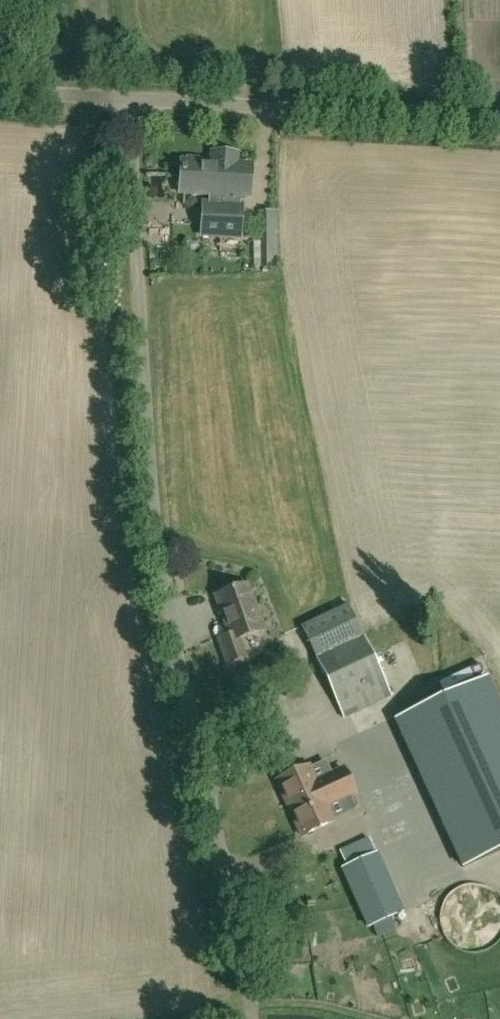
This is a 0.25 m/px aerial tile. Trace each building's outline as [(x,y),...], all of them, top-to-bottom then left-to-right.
[(180,192),(210,194),(209,204),(203,203),(201,235),(239,237),(241,206),(239,205),(239,196),(249,196),(251,166),(236,165),(237,155),(213,153),(213,163),(199,162),(199,159),(187,158),(187,162),(182,161),(180,192)] [(261,211),(261,237),(261,268),(275,268),(275,211),(261,211)] [(239,640),(262,631),(246,585),(216,596),(230,636),(219,640),(228,665),(246,659),(239,640)] [(350,604),(302,626),(343,717),(391,695),(350,604)] [(395,721),(463,867),(499,850),(499,708),(487,679),(395,721)] [(301,836),(334,821),(327,807),(354,795),(342,769),(316,781),(309,768),(277,783),(301,836)] [(339,851),(346,867),(343,869),(370,927),(403,911),(377,854),(376,854),(368,838),(339,851)] [(440,918),(442,929),(444,934),(447,940),(453,945),(457,949),(462,951),(467,952),(474,953),(479,952),(485,951),(490,949),(495,946),(499,942),(499,941),(499,896),(497,892),(493,890),(488,887),(481,885),(470,884),(450,893),(449,894),(445,900),(442,905),(441,910),(440,918)]
